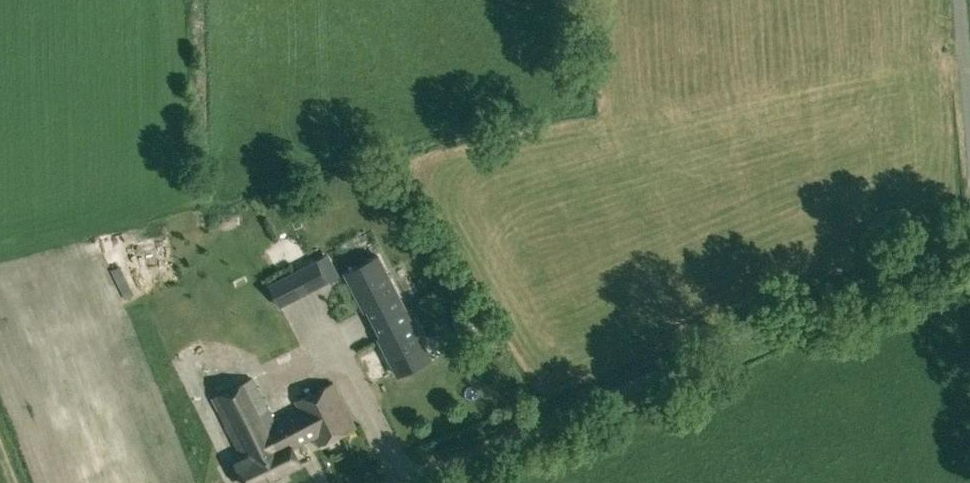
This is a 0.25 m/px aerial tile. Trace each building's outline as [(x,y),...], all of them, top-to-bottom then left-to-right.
[(160,259),(163,273),(177,270),(174,256),(160,259)] [(367,309),(397,293),(378,256),(345,273),(364,310),(367,309)] [(315,288),(327,282),(316,261),(305,267),(315,288)] [(134,267),(120,268),(123,296),(136,295),(134,267)] [(292,300),(281,279),(269,285),(280,306),(292,300)] [(412,322),(382,337),(379,339),(398,376),(431,359),(412,322)] [(247,482),(260,482),(300,462),(293,447),(313,437),(318,446),(356,427),(333,382),(295,401),(299,409),(274,422),(252,379),(212,399),(241,456),(235,459),(238,463),(237,464),(247,482)]
